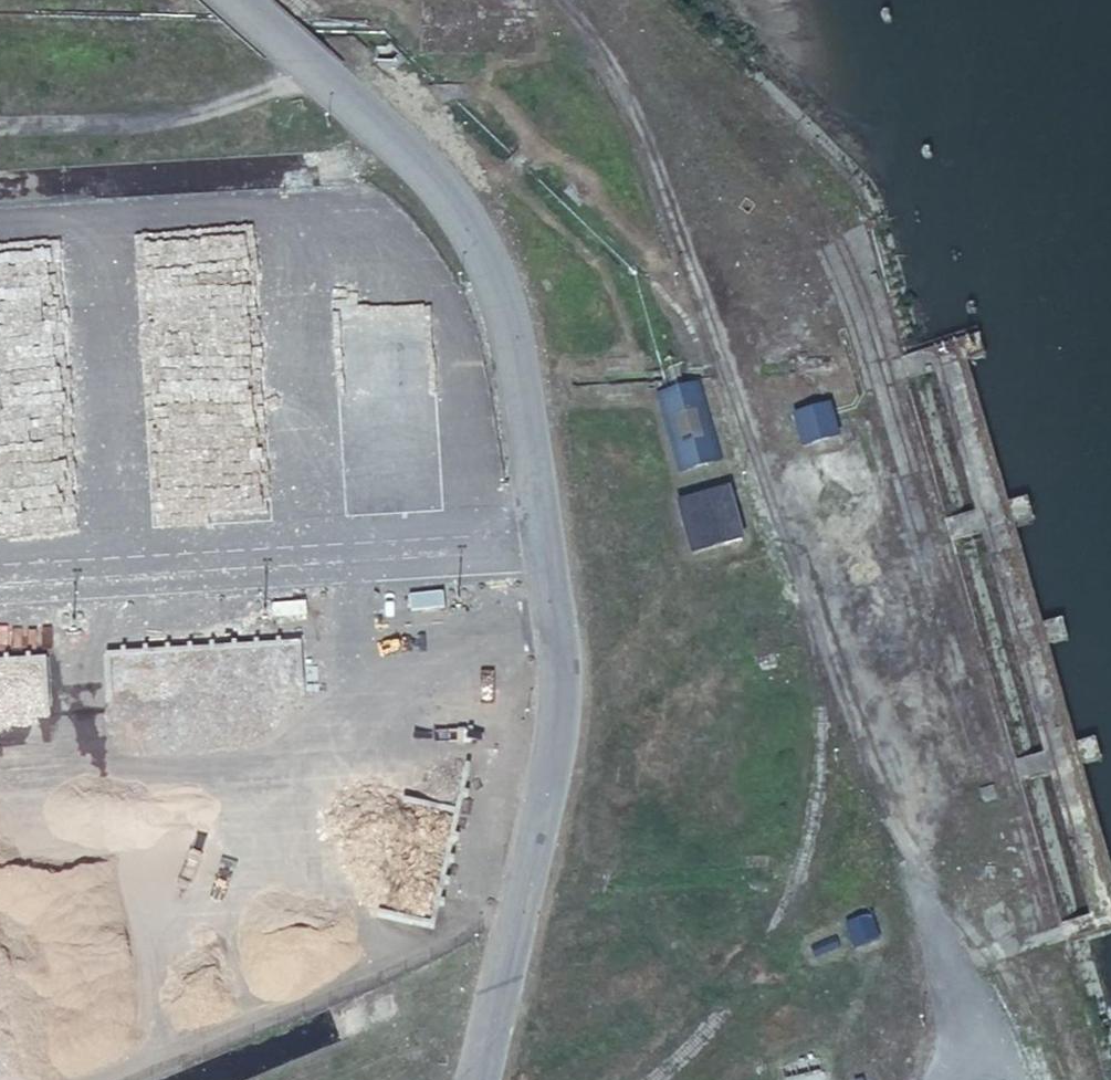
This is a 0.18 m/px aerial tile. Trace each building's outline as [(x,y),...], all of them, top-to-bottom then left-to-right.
[(657,391),(680,472),(723,459),(700,379),(657,391)] [(832,402),(795,413),(803,443),(840,433),(832,402)] [(728,488),(679,503),(695,555),(744,540),(728,488)] [(870,914),(847,922),(856,946),(879,938),(870,914)]
